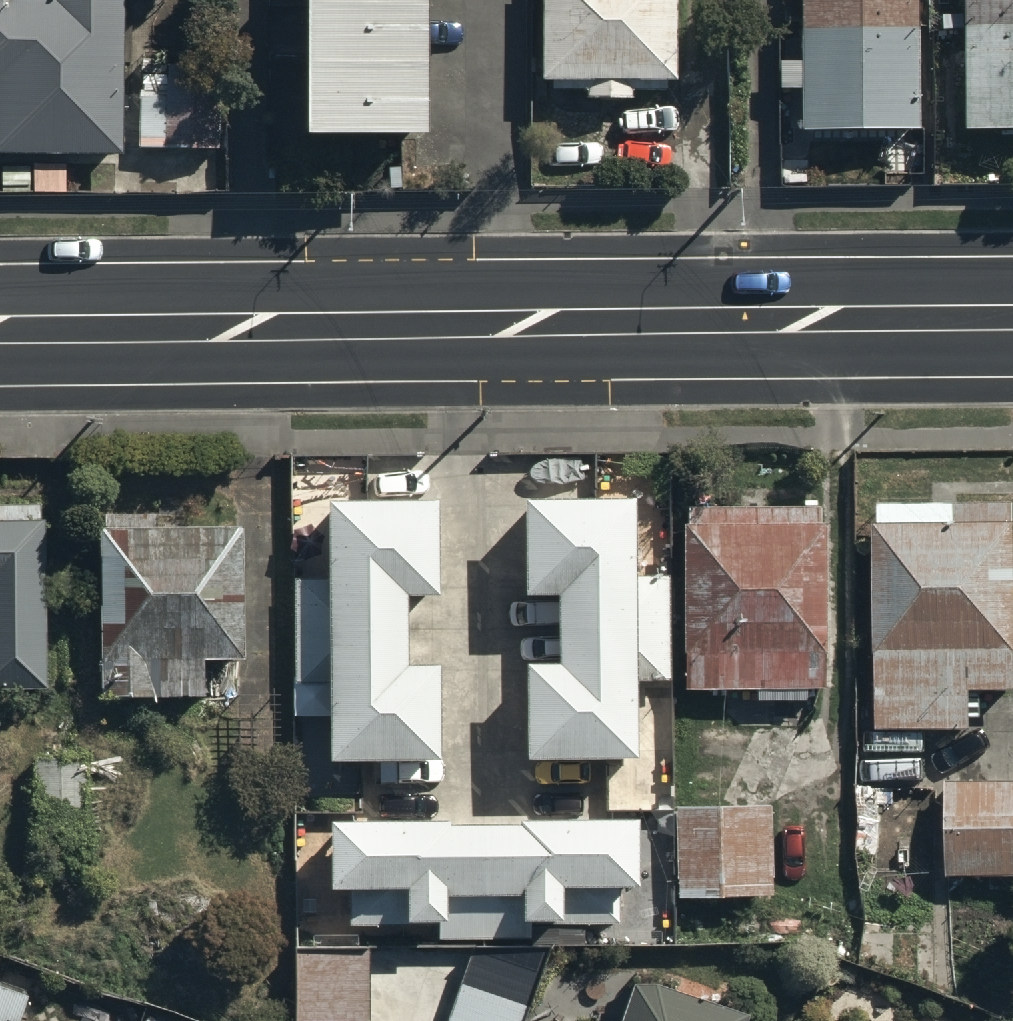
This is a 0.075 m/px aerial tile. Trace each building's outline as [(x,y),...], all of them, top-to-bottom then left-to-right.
[(132,9),(119,9),(119,0),(63,0),(63,10),(0,12),(0,171),(135,168),(132,9)] [(315,171),(436,172),(438,0),(316,0),(315,171)] [(676,96),(676,0),(548,0),(548,95),(676,96)] [(799,113),(911,113),(910,0),(798,0),(799,113)] [(1012,123),(1012,0),(962,0),(962,123),(1012,123)] [(220,69),(145,69),(141,160),(220,160),(220,69)] [(433,480),(324,481),(325,572),(296,573),(296,672),(330,671),(331,744),(434,743),(434,644),(405,644),(405,573),(433,573),(433,480)] [(630,568),(630,481),(521,481),(521,575),(550,575),(550,645),(521,645),(521,746),(628,746),(628,671),(663,671),(663,568),(630,568)] [(0,483),(0,679),(44,678),(41,483),(0,483)] [(821,494),(688,495),(690,680),(823,678),(821,494)] [(875,709),(918,708),(957,707),(956,673),(1004,671),(1000,499),(870,502),(875,709)] [(240,512),(95,516),(100,689),(199,686),(198,644),(243,643),(240,512)] [(87,751),(34,752),(34,872),(88,871),(87,751)] [(952,867),(1012,866),(1012,778),(951,779),(952,867)] [(770,797),(671,799),(672,887),(771,886),(770,797)] [(634,805),(330,809),(331,879),(404,878),(404,913),(442,913),(441,878),(520,877),(520,910),(560,909),(559,876),(635,875),(634,805)] [(543,943),(467,944),(440,1020),(516,1020),(543,943)] [(294,1010),(370,1009),(369,946),(293,947),(294,1010)] [(739,998),(630,960),(609,1020),(731,1020),(739,998)] [(17,1018),(29,985),(0,975),(0,1020),(26,1020),(17,1018)]
